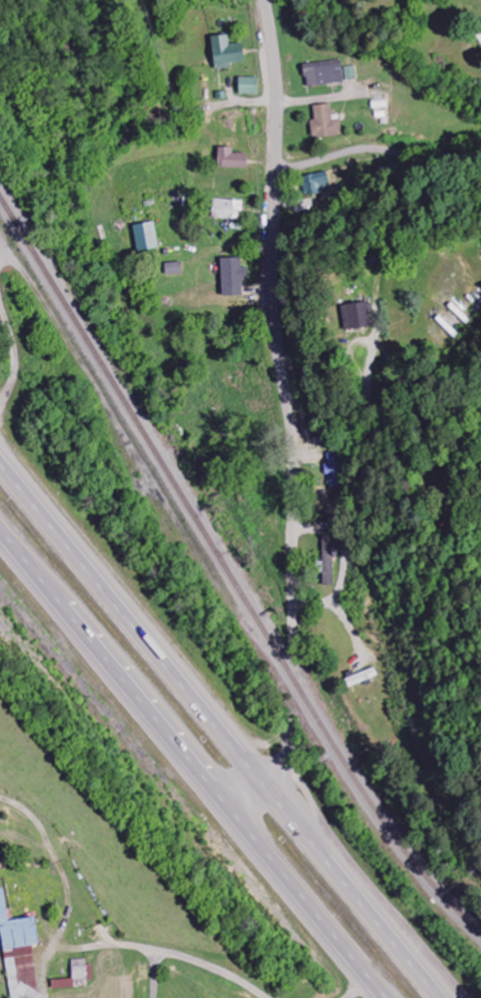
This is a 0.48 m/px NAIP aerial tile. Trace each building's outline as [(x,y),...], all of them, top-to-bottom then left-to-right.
[(215,70),(232,69),(232,64),(245,63),(243,44),(230,46),(229,36),(212,38),(215,70)] [(304,66),(308,88),(345,83),(342,60),(304,66)] [(240,96),(259,96),(260,79),(240,78),(240,96)] [(314,106),(315,121),(312,121),(312,138),(342,137),(342,121),(332,121),(332,105),(314,106)] [(233,149),(219,149),(218,169),(247,169),(248,155),(233,154),(233,149)] [(307,197),(332,192),(327,173),(303,178),(307,197)] [(213,219),(243,220),(244,202),(214,200),(213,219)] [(159,249),(155,223),(134,226),(139,253),(159,249)] [(244,297),(243,259),(222,260),(222,297),(244,297)] [(343,305),(345,330),(373,327),(371,303),(343,305)] [(324,574),(324,586),(334,586),(335,550),(324,550),(324,563),(318,563),(318,574),(324,574)] [(4,890),(0,890),(0,926),(2,926),(10,997),(39,997),(33,947),(38,946),(35,919),(8,922),(4,890)] [(88,988),(88,978),(91,978),(90,960),(72,961),(73,980),(53,981),(53,990),(88,988)]
